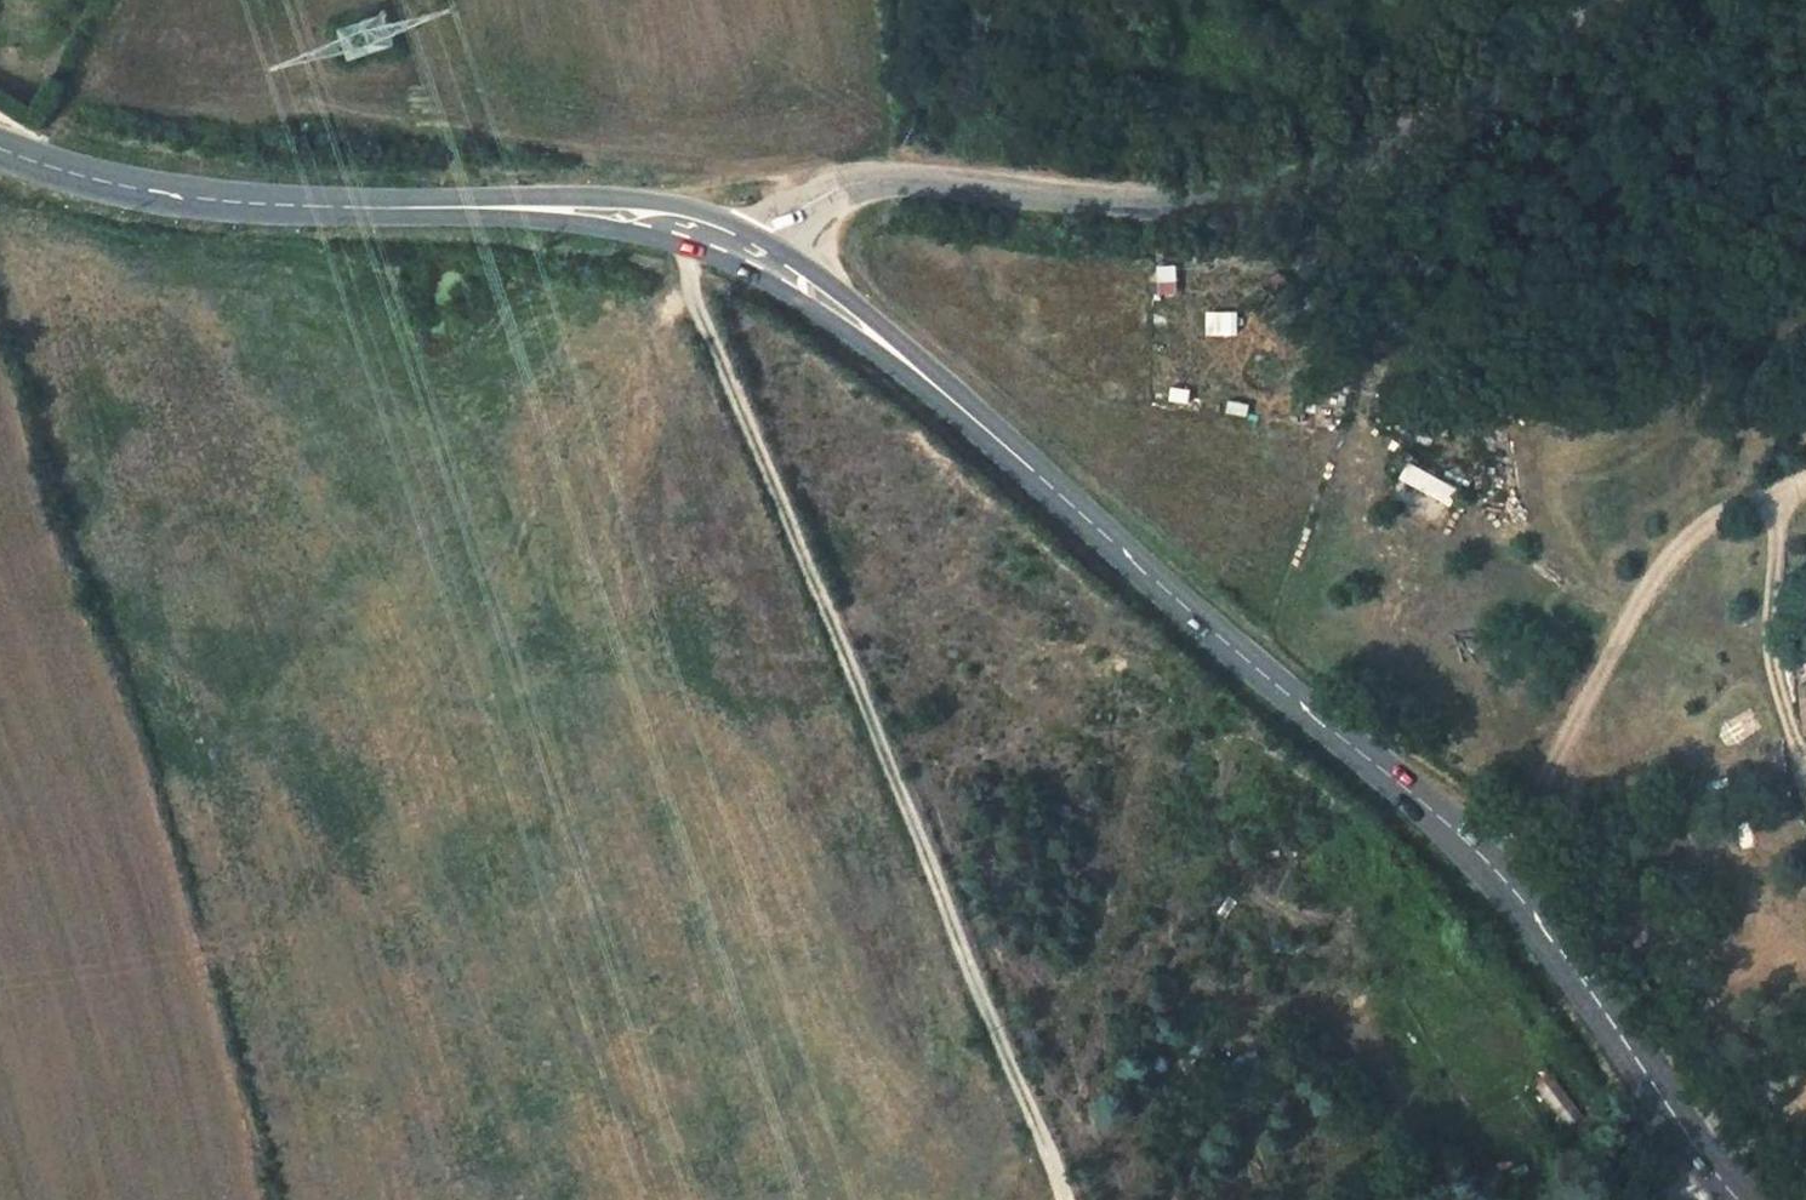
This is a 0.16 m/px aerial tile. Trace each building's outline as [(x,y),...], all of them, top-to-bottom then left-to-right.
[(1158,263),(1156,293),(1176,294),(1178,264),(1158,263)] [(1205,336),(1220,336),(1220,310),(1205,310),(1205,336)] [(1397,485),(1453,501),(1458,481),(1403,465),(1397,485)]
